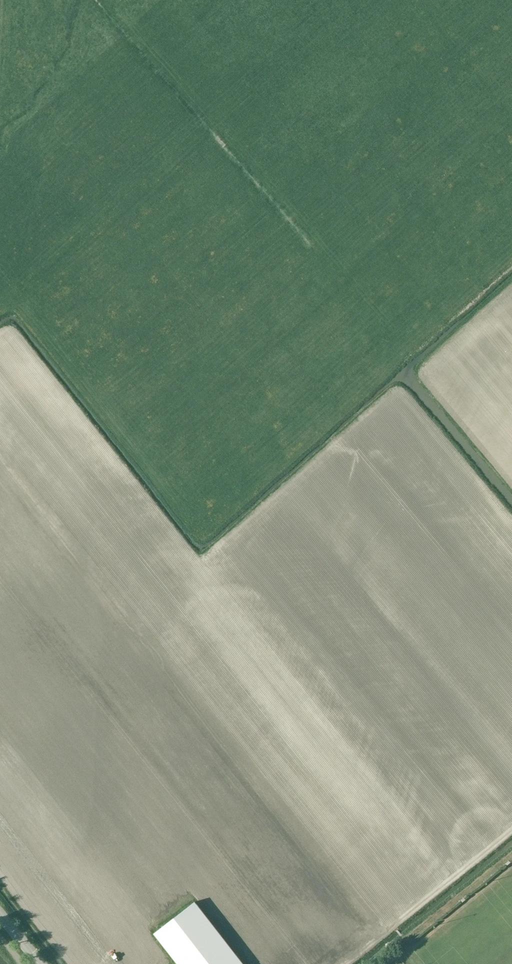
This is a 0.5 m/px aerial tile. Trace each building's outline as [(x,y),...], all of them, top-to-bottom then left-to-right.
[(154,934),(177,963),(242,963),(194,902),(154,934)]
